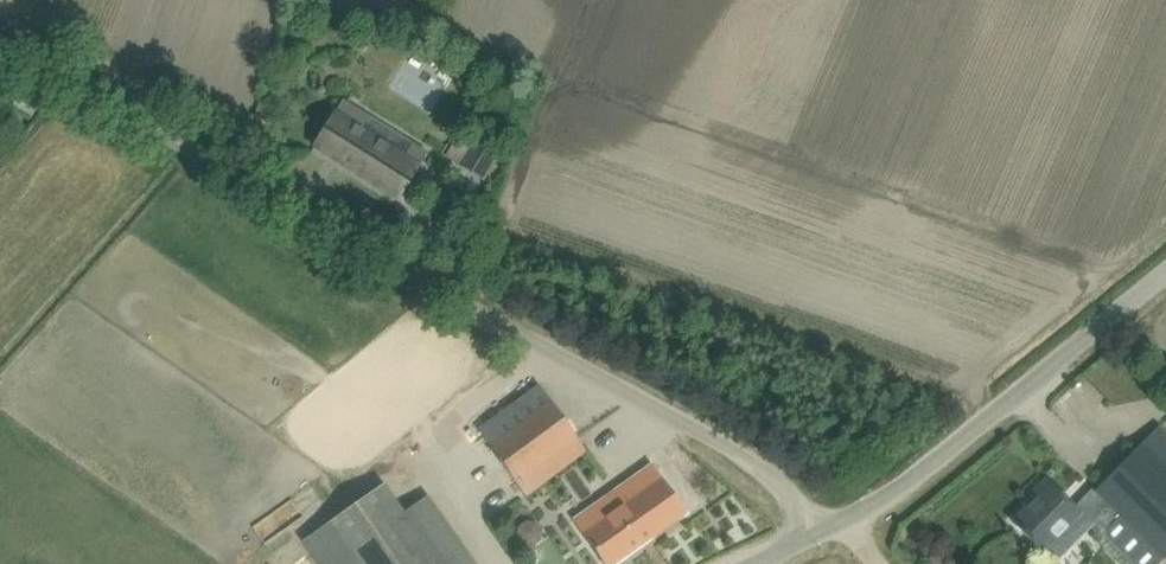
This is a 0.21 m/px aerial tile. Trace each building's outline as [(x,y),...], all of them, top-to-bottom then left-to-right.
[(19,97),(14,105),(30,115),(35,107),(19,97)] [(368,117),(342,101),(313,146),(398,199),(411,179),(426,153),(412,144),(405,155),(361,128),(368,117)] [(482,182),(497,157),(458,133),(443,159),(482,182)] [(523,495),(566,465),(585,451),(539,386),(520,399),(477,430),(523,495)] [(1159,427),(1096,491),(1094,489),(1075,509),(1046,481),(1031,496),(1035,500),(1013,523),(1041,552),(1064,529),(1068,533),(1083,519),(1101,536),(1102,535),(1132,563),(1157,563),(1165,555),(1165,434),(1159,427)] [(583,533),(594,550),(604,563),(616,563),(686,514),(650,465),(573,520),(583,533)] [(428,494),(403,512),(383,483),(301,541),(318,563),(477,563),(428,494)] [(518,527),(516,536),(522,545),(531,546),(539,541),(541,532),(536,523),(526,522),(518,527)]
